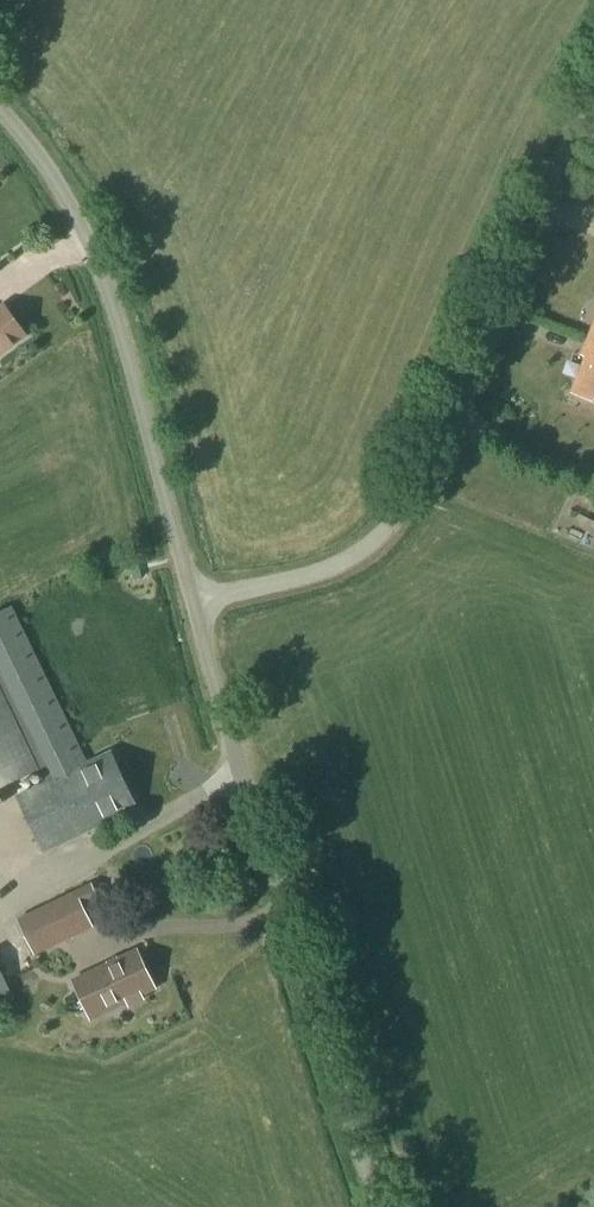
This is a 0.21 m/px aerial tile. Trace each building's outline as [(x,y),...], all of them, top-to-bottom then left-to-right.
[(26,336),(5,305),(0,309),(0,354),(26,336)] [(587,341),(581,355),(586,357),(572,393),(593,402),(593,324),(587,341)] [(38,771),(44,784),(17,796),(43,853),(136,808),(110,753),(88,763),(9,607),(0,611),(0,789),(38,771)] [(34,957),(94,928),(76,891),(16,920),(34,957)] [(91,1019),(155,989),(136,950),(72,981),(91,1019)] [(24,1001),(9,964),(0,967),(0,1011),(24,1001)]
